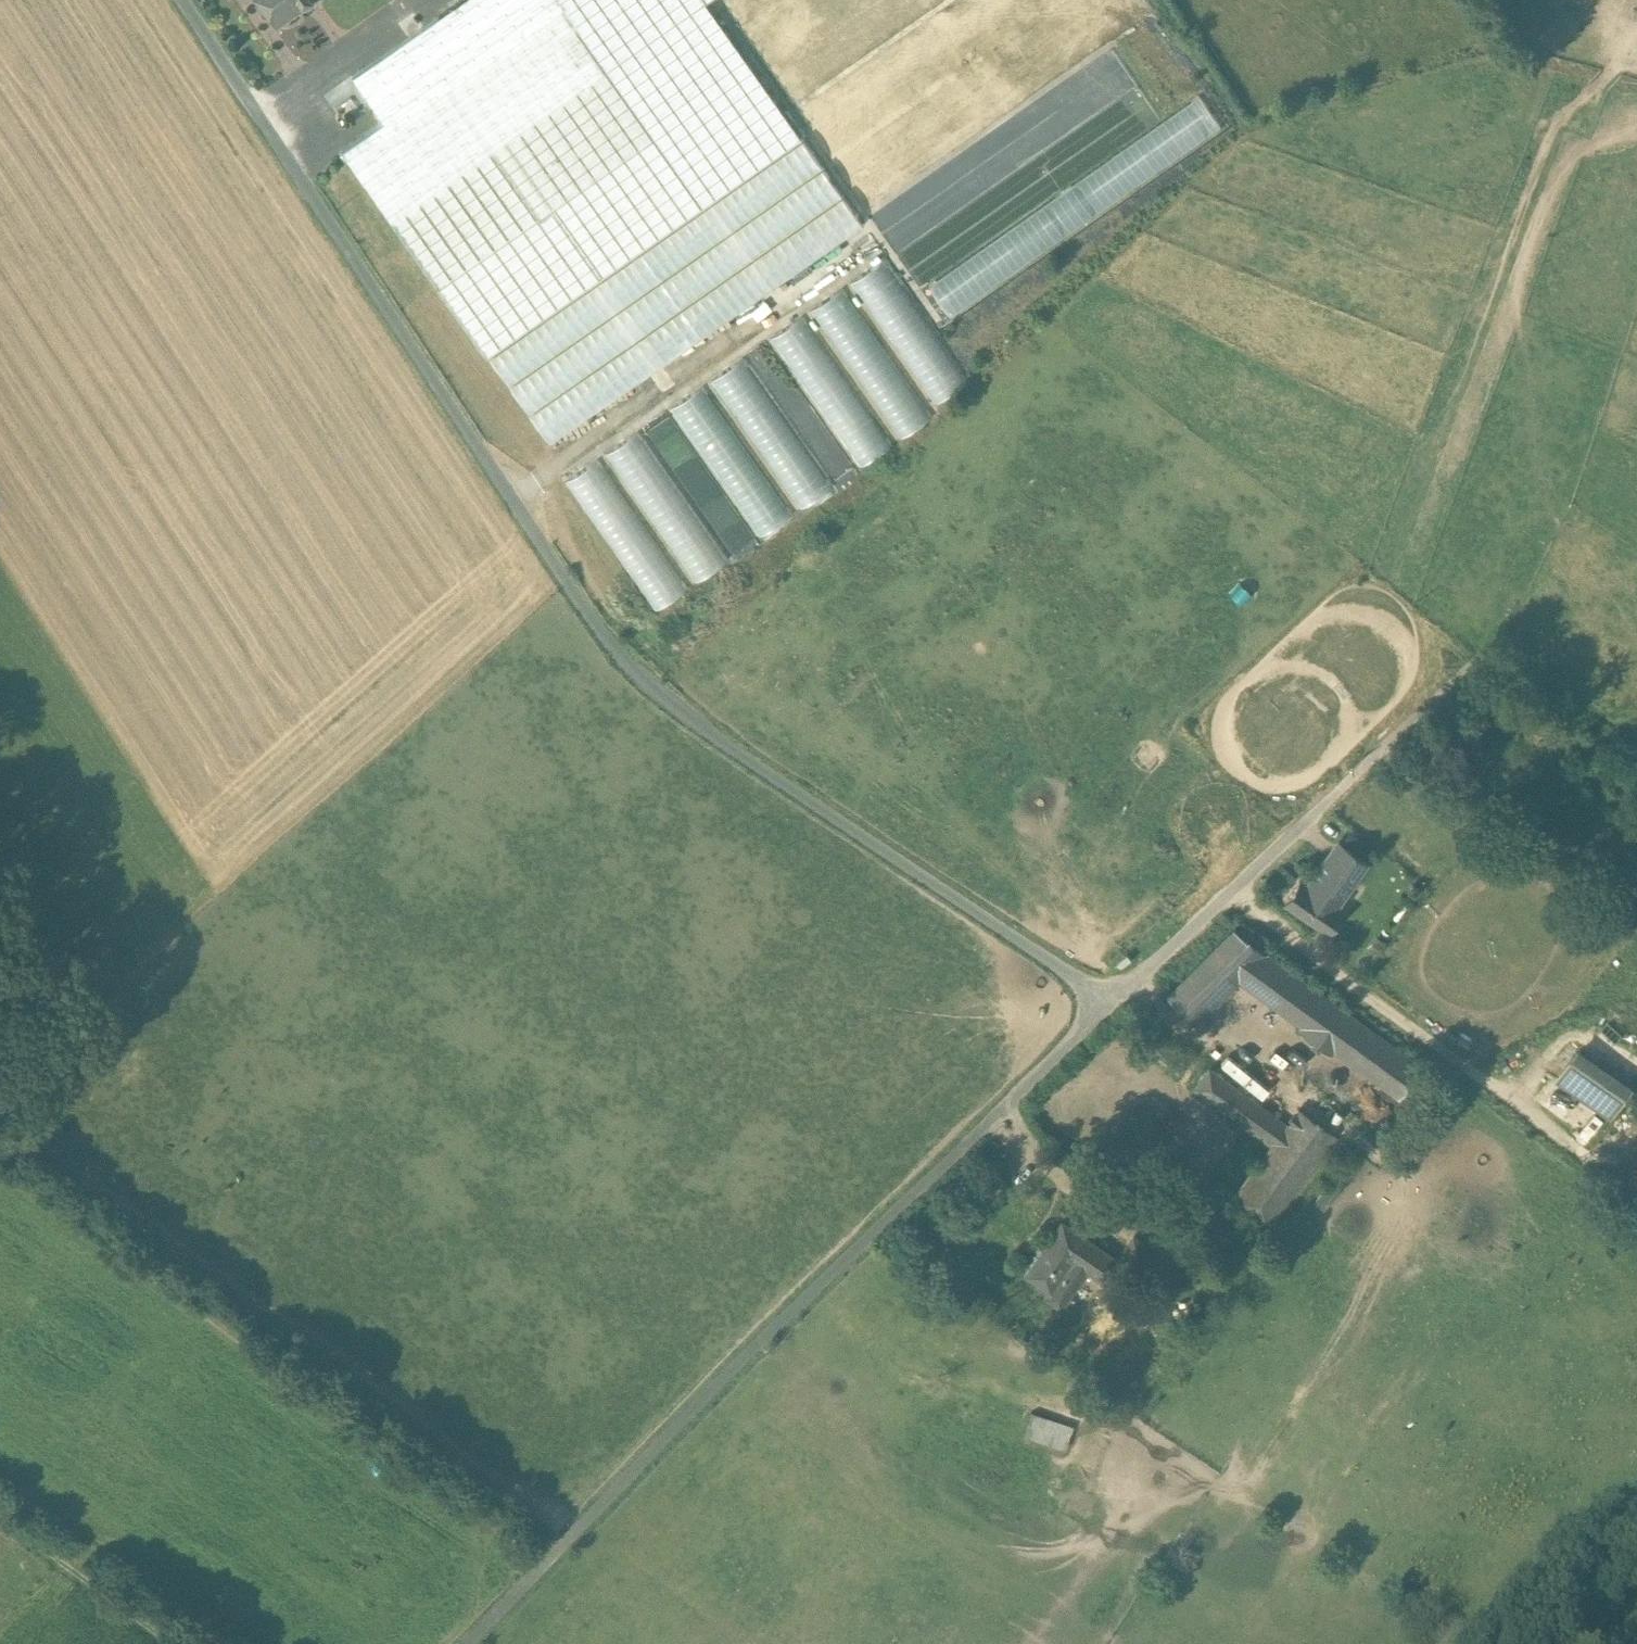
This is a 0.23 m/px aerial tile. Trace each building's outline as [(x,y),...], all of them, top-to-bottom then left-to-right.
[(276,23),(309,0),(260,0),(276,23)] [(343,151),(549,445),(863,225),(705,1),(706,0),(463,0),(352,78),(384,123),(343,151)] [(1008,231),(928,282),(949,314),(1064,241),(1054,226),(1061,222),(1065,229),(1202,142),(1196,133),(1187,140),(1175,122),(1007,229),(1008,231)] [(855,276),(930,404),(963,385),(888,257),(855,276)] [(931,416),(844,286),(812,308),(900,438),(931,416)] [(771,335),(855,468),(890,446),(806,313),(771,335)] [(715,374),(797,510),(830,490),(748,354),(715,374)] [(674,397),(560,477),(619,562),(688,514),(698,528),(744,496),(674,397)] [(1339,842),(1307,887),(1300,882),(1285,902),(1328,932),(1342,912),(1335,906),(1367,861),(1339,842)] [(1421,1068),(1234,926),(1168,992),(1195,1021),(1240,978),(1301,1024),(1298,1028),(1331,1053),(1335,1049),(1398,1097),(1421,1068)] [(1634,1087),(1580,1048),(1557,1081),(1610,1120),(1634,1087)] [(1276,1128),(1207,1076),(1197,1090),(1266,1141),(1276,1128)] [(1337,1139),(1301,1112),(1289,1130),(1324,1156),(1337,1139)] [(1324,1156),(1289,1130),(1234,1203),(1269,1229),(1324,1156)] [(1120,1260),(1061,1220),(1025,1272),(1051,1290),(1073,1258),(1086,1267),(1106,1280),(1120,1260)] [(1154,1251),(1134,1236),(1125,1249),(1146,1265),(1156,1253),(1154,1251)] [(1051,1290),(1047,1296),(1060,1305),(1086,1267),(1073,1258),(1051,1290)] [(1074,1424),(1031,1411),(1023,1436),(1066,1449),(1074,1424)]
